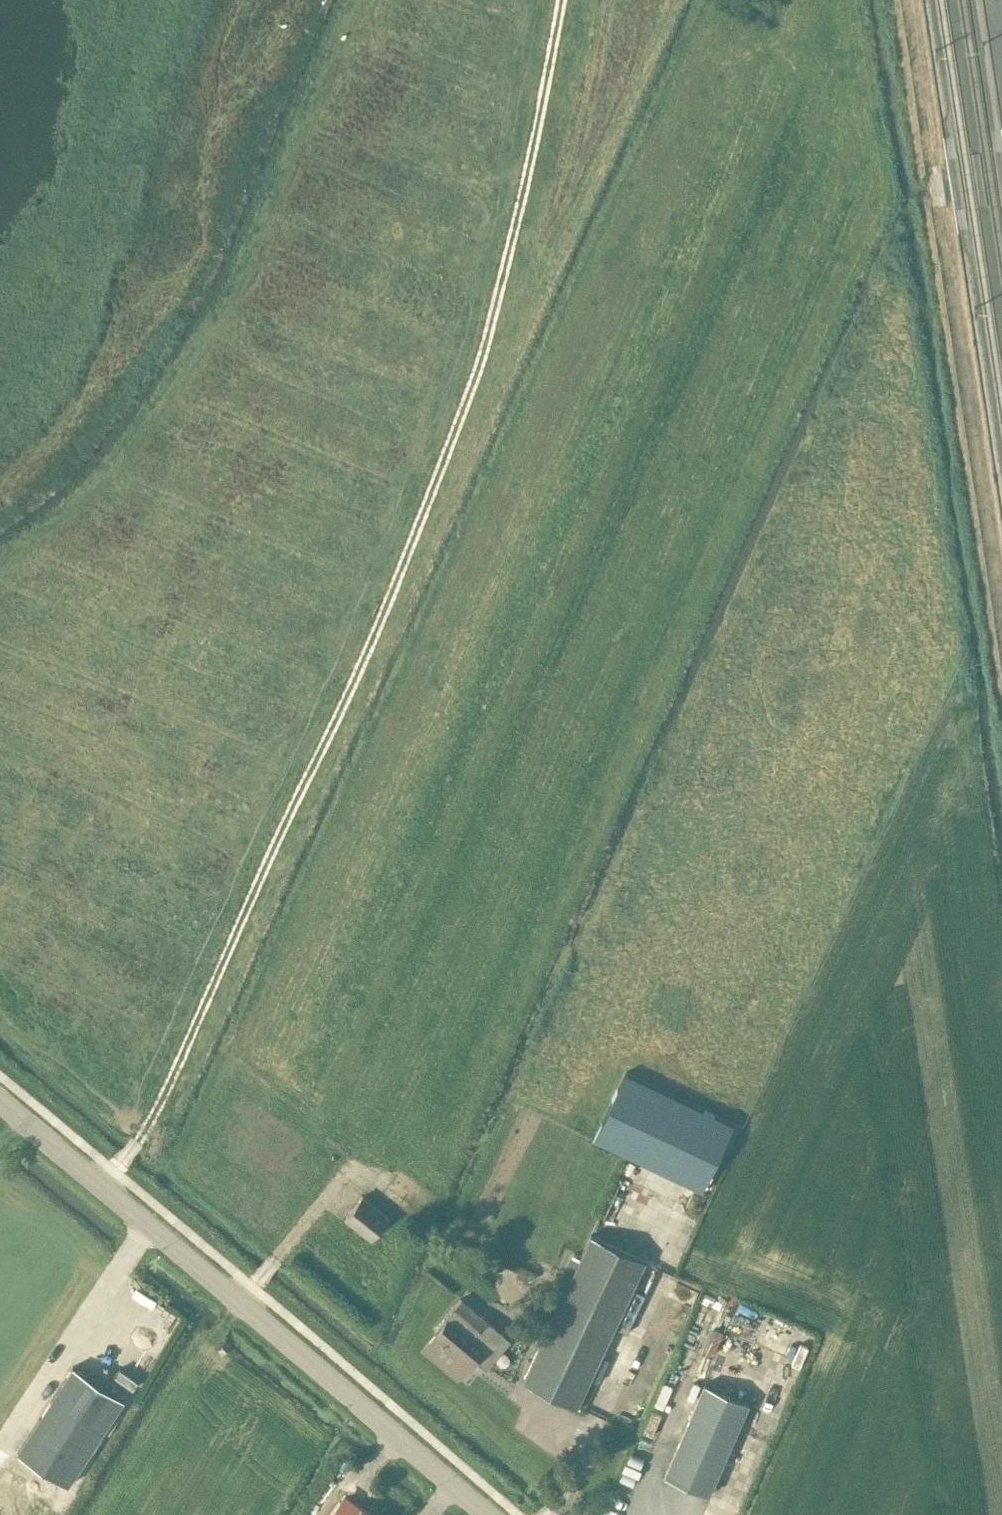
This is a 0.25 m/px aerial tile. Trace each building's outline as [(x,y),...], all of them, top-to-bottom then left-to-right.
[(702,1186),(733,1120),(625,1069),(593,1135),(627,1151),(702,1186)] [(388,1215),(362,1196),(346,1217),(371,1237),(388,1215)] [(643,1259),(588,1235),(580,1253),(521,1381),(576,1406),(643,1259)] [(435,1333),(422,1348),(456,1377),(457,1376),(453,1373),(461,1365),(464,1368),(472,1359),(485,1369),(509,1340),(486,1319),(460,1297),(454,1304),(432,1330),(435,1333)] [(17,1451),(67,1484),(123,1399),(72,1366),(17,1451)] [(704,1384),(664,1474),(709,1494),(748,1403),(704,1384)] [(356,1512),(340,1501),(329,1514),(373,1514),(361,1506),(356,1512)]
